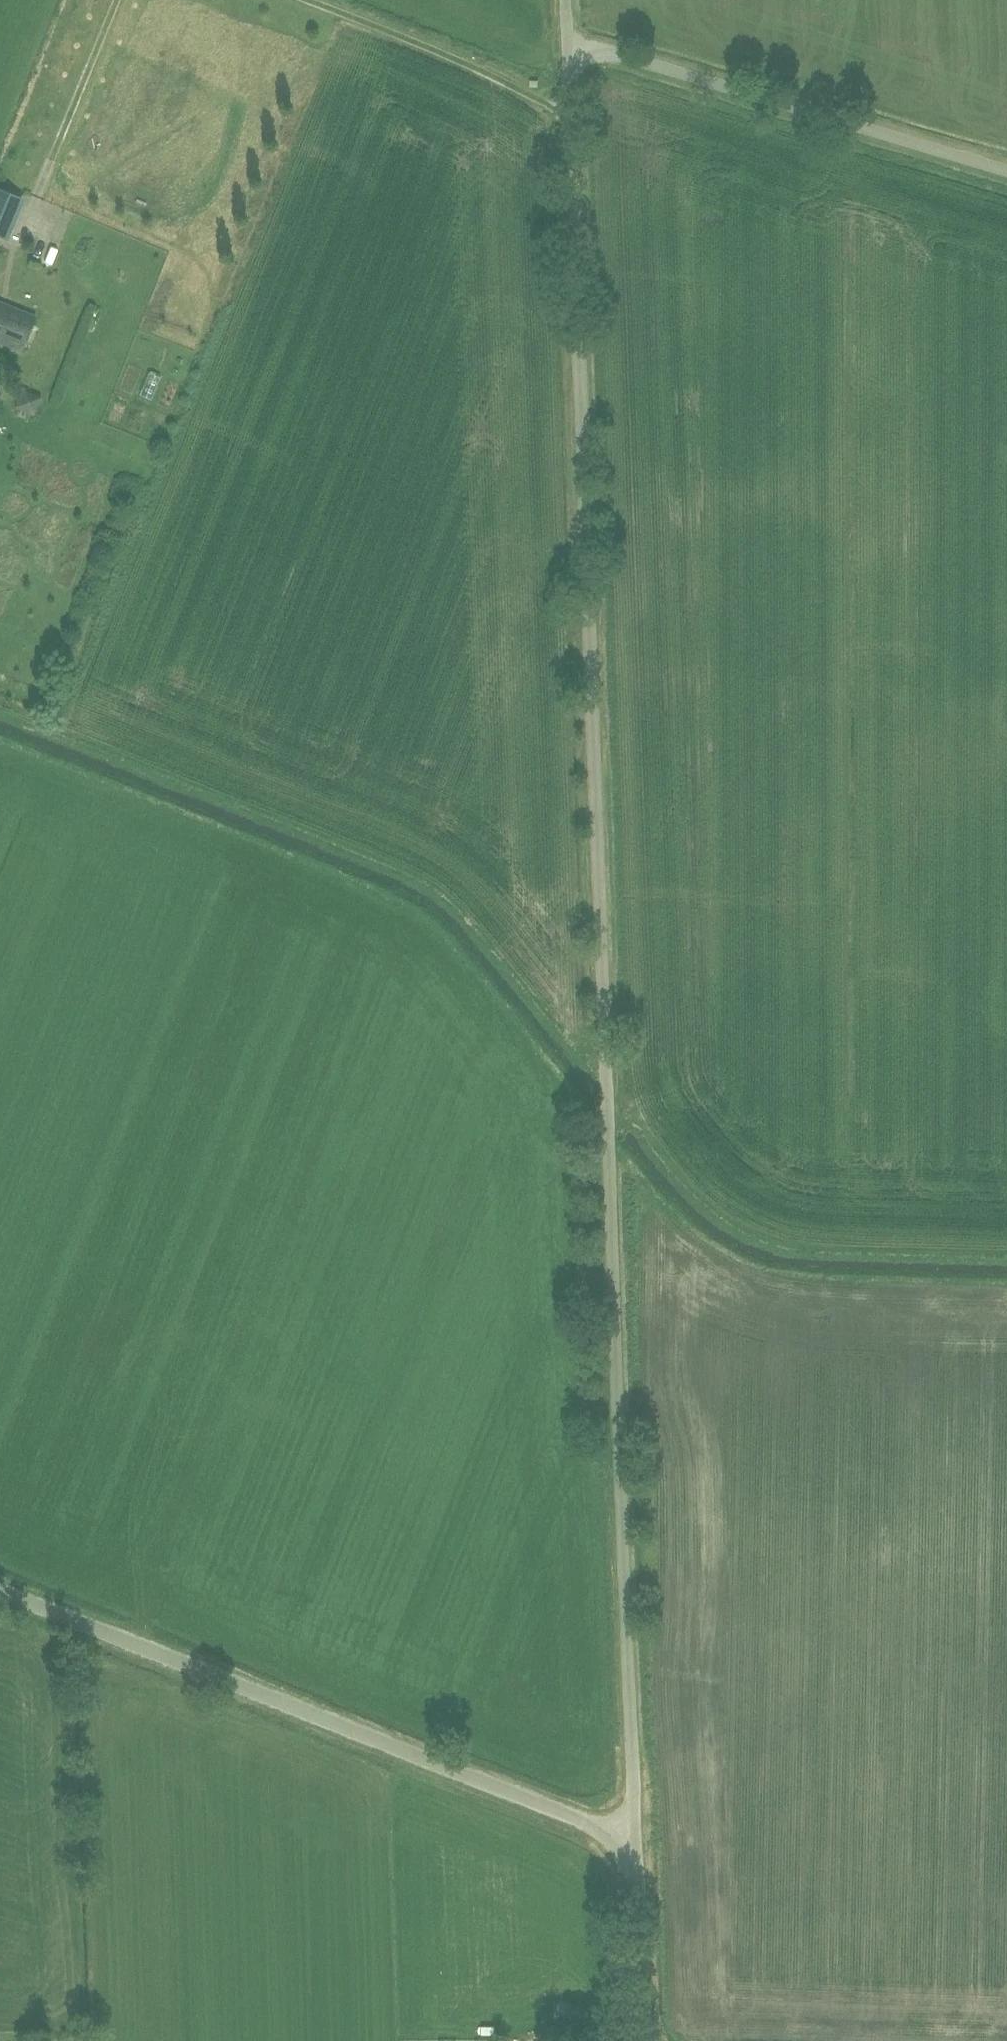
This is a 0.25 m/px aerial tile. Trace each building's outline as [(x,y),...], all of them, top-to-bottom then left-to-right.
[(20,199),(0,190),(0,236),(4,238),(20,199)] [(90,296),(100,273),(47,250),(37,273),(90,296)] [(20,354),(35,317),(0,303),(0,346),(20,354)] [(32,364),(22,379),(31,386),(42,370),(32,364)] [(23,388),(14,408),(34,417),(42,397),(23,388)]
